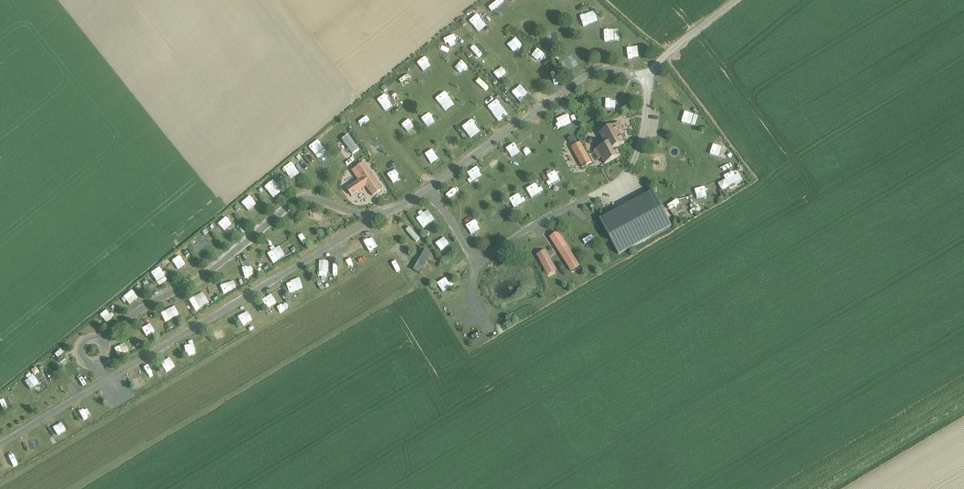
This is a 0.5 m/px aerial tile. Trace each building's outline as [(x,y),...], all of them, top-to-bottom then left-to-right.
[(575,20),(585,20),(585,7),(575,8),(575,20)] [(459,26),(467,19),(463,13),(454,20),(459,26)] [(506,14),(505,26),(516,27),(517,15),(506,14)] [(593,28),(593,39),(606,39),(606,28),(593,28)] [(507,46),(510,36),(501,33),(497,42),(507,46)] [(470,62),(479,56),(472,44),(463,50),(470,62)] [(564,57),(555,61),(558,68),(567,64),(564,57)] [(449,73),(459,69),(455,59),(445,63),(449,73)] [(398,87),(406,82),(399,71),(390,76),(398,87)] [(474,99),(482,91),(472,81),(464,90),(474,99)] [(365,94),(375,106),(384,99),(374,87),(365,94)] [(607,89),(598,94),(602,101),(611,96),(607,89)] [(485,107),(490,113),(497,109),(493,102),(485,107)] [(552,112),(557,122),(565,117),(560,108),(552,112)] [(354,117),(345,122),(350,132),(359,127),(354,117)] [(600,133),(606,144),(594,150),(599,159),(602,157),(605,163),(620,156),(616,147),(625,143),(616,125),(600,133)] [(515,135),(520,146),(531,141),(526,130),(515,135)] [(332,139),(345,155),(352,150),(340,133),(332,139)] [(307,157),(315,150),(308,140),(300,146),(307,157)] [(591,163),(581,142),(572,147),(582,167),(591,163)] [(486,151),(478,159),(483,164),(491,157),(486,151)] [(284,177),(291,170),(281,161),(274,168),(284,177)] [(382,190),(364,163),(352,170),(359,180),(347,189),(351,196),(364,187),(370,197),(382,190)] [(717,181),(718,173),(711,172),(710,180),(717,181)] [(387,173),(380,177),(385,187),(393,184),(387,173)] [(265,175),(259,179),(267,189),(273,184),(265,175)] [(694,194),(703,187),(695,176),(685,184),(694,194)] [(526,200),(533,196),(526,185),(519,190),(526,200)] [(671,227),(652,191),(599,220),(618,255),(671,227)] [(249,207),(244,200),(240,203),(237,198),(231,202),(239,214),(249,207)] [(676,218),(682,203),(674,200),(668,215),(676,218)] [(411,209),(404,214),(413,226),(420,221),(411,209)] [(213,230),(222,222),(217,216),(208,224),(213,230)] [(569,241),(577,252),(588,244),(581,233),(569,241)] [(436,235),(426,239),(431,251),(441,246),(436,235)] [(365,250),(368,242),(363,240),(359,248),(365,250)] [(341,255),(346,252),(340,242),(336,244),(341,255)] [(567,246),(558,251),(570,271),(579,265),(567,246)] [(263,261),(273,258),(270,247),(260,249),(263,261)] [(545,250),(536,255),(547,275),(556,270),(545,250)] [(164,260),(172,271),(181,265),(172,254),(164,260)] [(312,261),(306,269),(312,274),(318,266),(312,261)] [(244,265),(234,266),(235,277),(245,277),(244,265)] [(153,267),(138,277),(142,284),(158,273),(153,267)] [(135,324),(134,334),(144,335),(146,326),(135,324)] [(210,348),(216,344),(211,337),(205,341),(210,348)] [(120,349),(120,339),(110,340),(111,350),(120,349)] [(189,355),(194,349),(183,339),(178,345),(189,355)] [(51,348),(45,353),(48,358),(55,353),(51,348)] [(135,367),(129,377),(141,384),(147,374),(135,367)] [(84,419),(85,405),(78,405),(77,419),(84,419)] [(52,421),(51,430),(63,431),(64,422),(52,421)]
